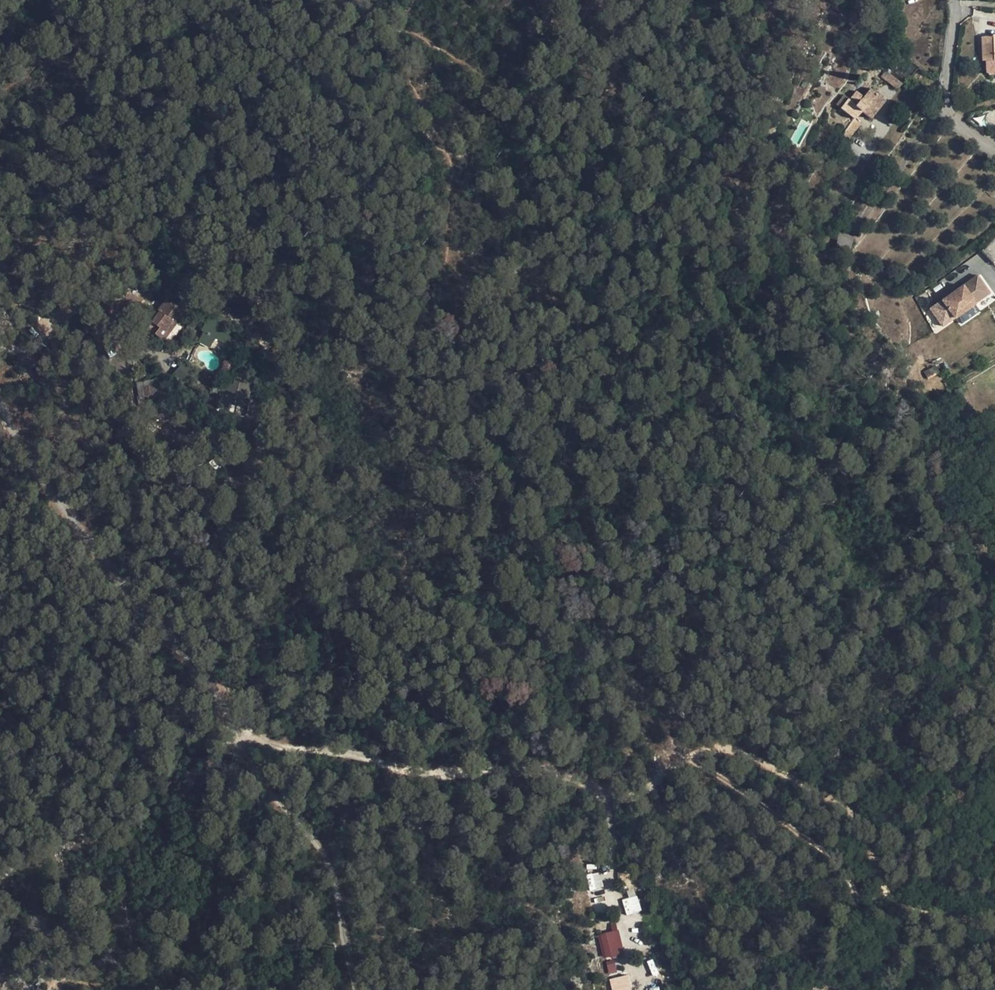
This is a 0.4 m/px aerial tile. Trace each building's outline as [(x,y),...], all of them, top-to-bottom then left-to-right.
[(993,36),(993,37),(983,37),(983,61),(987,61),(987,73),(990,75),(994,76),(994,75),(994,36),(993,36)] [(881,76),(897,90),(902,84),(886,70),(881,76)] [(870,119),(885,100),(870,88),(863,97),(856,91),(849,100),(848,98),(840,108),(855,120),(861,111),(870,119)] [(838,229),(836,248),(848,254),(854,238),(838,229)] [(968,260),(928,288),(937,304),(979,280),(968,260)] [(979,280),(937,304),(943,315),(953,310),(986,292),(979,280)] [(164,340),(177,323),(174,321),(184,308),(169,296),(158,310),(160,311),(152,322),(159,327),(155,334),(164,340)] [(943,315),(937,304),(922,313),(936,338),(951,329),(943,315)] [(943,315),(951,329),(960,324),(953,310),(943,315)] [(203,332),(226,344),(230,336),(224,333),(207,324),(203,332)] [(939,367),(944,383),(955,379),(951,364),(939,367)] [(939,367),(927,371),(931,386),(944,383),(939,367)] [(159,380),(137,382),(138,404),(161,402),(159,380)] [(49,433),(62,428),(56,415),(44,421),(49,433)] [(639,912),(635,900),(623,903),(627,916),(639,912)] [(615,931),(597,936),(603,958),(621,954),(615,931)] [(608,973),(617,972),(615,960),(606,961),(608,973)] [(609,978),(612,989),(632,989),(629,974),(609,978)]
